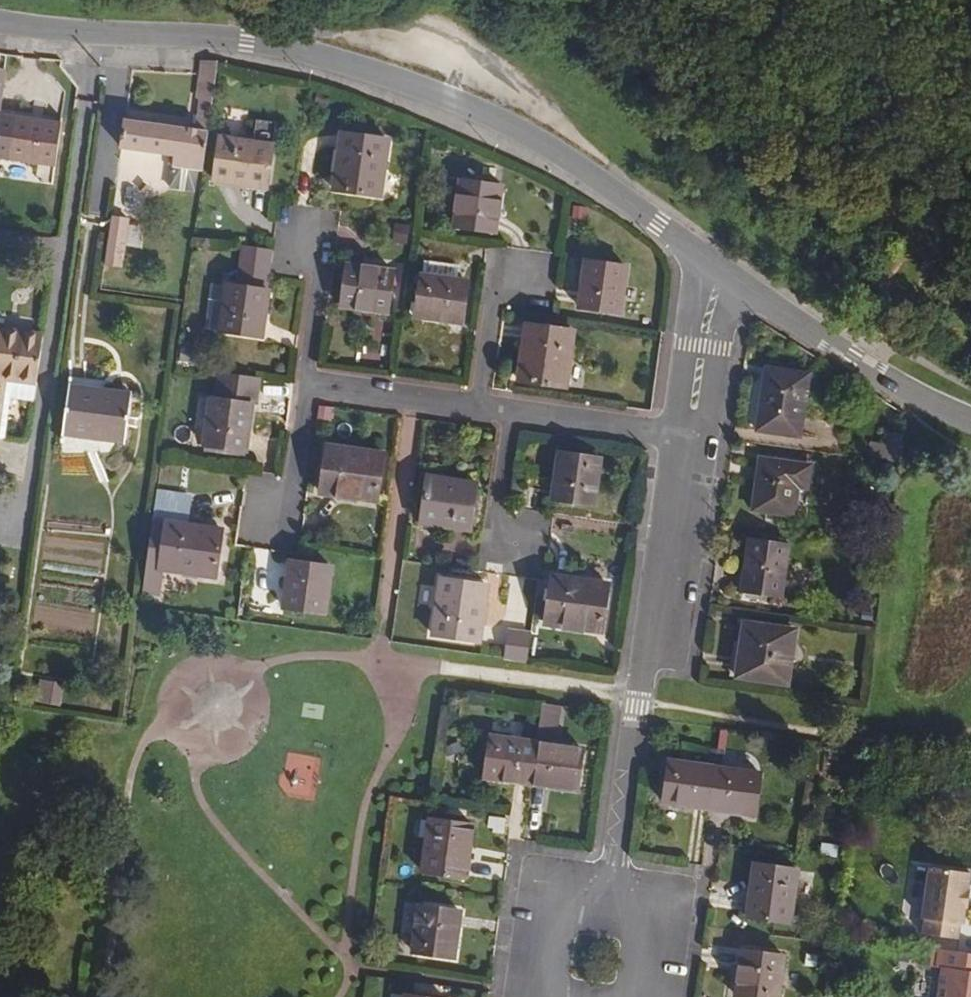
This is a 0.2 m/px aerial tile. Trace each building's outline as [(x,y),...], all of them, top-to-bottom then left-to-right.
[(198,179),(201,160),(204,160),(217,65),(201,64),(197,89),(199,89),(195,118),(126,109),(122,137),(170,144),(169,155),(193,159),(190,177),(198,179)] [(317,92),(314,101),(324,105),(327,96),(317,92)] [(54,161),(60,123),(15,116),(9,155),(54,161)] [(382,193),(390,136),(344,130),(336,187),(382,193)] [(268,186),(274,143),(219,135),(213,178),(268,186)] [(190,177),(193,159),(169,155),(167,190),(191,193),(190,177)] [(139,245),(147,197),(130,194),(132,178),(116,176),(110,213),(133,216),(129,244),(139,245)] [(498,229),(504,184),(462,178),(455,223),(498,229)] [(124,270),(131,222),(113,220),(113,223),(106,268),(124,270)] [(398,228),(394,244),(408,247),(410,230),(398,228)] [(271,282),(274,256),(247,253),(242,282),(271,286),(271,282)] [(623,310),(629,264),(587,258),(580,304),(623,310)] [(389,309),(394,270),(347,263),(341,301),(389,309)] [(462,320),(468,280),(420,273),(415,313),(462,320)] [(269,295),(271,286),(242,282),(241,291),(269,295)] [(209,333),(221,335),(228,289),(216,288),(209,333)] [(264,343),(271,296),(269,295),(241,291),(228,289),(221,337),(264,343)] [(569,384),(577,329),(529,322),(521,377),(569,384)] [(44,336),(0,330),(0,405),(4,378),(37,382),(38,383),(44,336)] [(185,351),(182,364),(197,367),(198,353),(185,351)] [(797,438),(806,378),(762,372),(754,432),(797,438)] [(37,382),(4,378),(0,405),(0,439),(5,440),(11,398),(34,401),(37,382)] [(260,382),(222,378),(218,403),(257,408),(260,382)] [(124,439),(132,393),(69,382),(62,429),(124,439)] [(257,413),(257,408),(218,403),(217,408),(254,412),(257,413)] [(247,457),(254,412),(217,408),(212,407),(207,452),(247,457)] [(869,446),(867,460),(882,462),(898,464),(902,441),(902,438),(885,435),(882,447),(869,446)] [(377,499),(385,453),(327,444),(320,489),(377,499)] [(594,501),(601,455),(561,448),(554,494),(594,501)] [(793,518),(796,490),(807,492),(810,467),(758,461),(751,513),(793,518)] [(472,528),(479,482),(429,474),(422,520),(472,528)] [(227,582),(235,537),(198,531),(203,500),(174,496),(160,592),(177,595),(180,575),(227,582)] [(782,602),(788,546),(747,541),(740,597),(782,602)] [(333,616),(339,570),(298,563),(291,610),(333,616)] [(480,636),(488,583),(441,576),(433,629),(480,636)] [(598,638),(606,589),(550,581),(543,629),(598,638)] [(876,615),(864,614),(862,626),(874,628),(876,615)] [(507,650),(506,658),(527,661),(528,654),(532,631),(510,628),(507,650)] [(787,686),(794,634),(746,628),(739,680),(787,686)] [(43,685),(40,705),(61,708),(65,688),(43,685)] [(545,703),(544,713),(563,716),(565,705),(545,703)] [(563,716),(544,713),(541,732),(560,736),(563,716)] [(539,779),(544,738),(496,731),(490,773),(539,779)] [(763,781),(723,776),(730,735),(721,734),(715,775),(704,774),(699,814),(758,821),(763,781)] [(585,785),(590,744),(544,738),(539,779),(585,785)] [(448,752),(451,760),(462,754),(458,746),(448,752)] [(699,814),(704,774),(669,770),(664,809),(699,814)] [(501,836),(503,822),(488,820),(487,829),(492,830),(492,834),(501,836)] [(464,885),(471,832),(429,826),(422,879),(464,885)] [(842,842),(825,841),(823,854),(840,856),(842,842)] [(798,916),(805,866),(762,860),(756,910),(798,916)] [(930,866),(924,918),(928,918),(926,933),(961,937),(963,922),(966,922),(968,906),(969,906),(970,889),(970,888),(970,874),(970,871),(930,866)] [(453,966),(460,917),(420,912),(412,961),(453,966)] [(789,951),(750,946),(743,994),(764,996),(782,996),(789,951)] [(941,948),(940,953),(938,966),(944,967),(940,996),(970,996),(970,952),(941,948)] [(807,953),(806,965),(817,966),(819,955),(807,953)]
